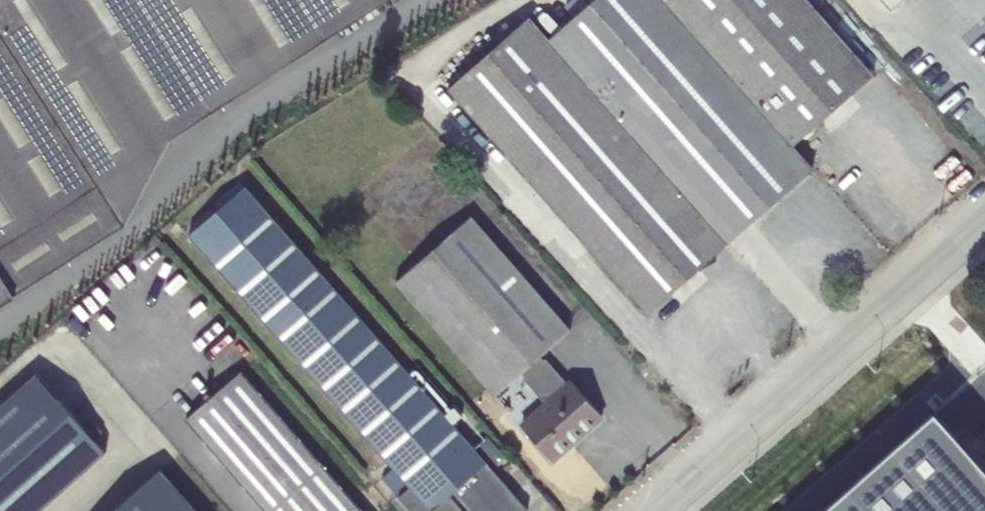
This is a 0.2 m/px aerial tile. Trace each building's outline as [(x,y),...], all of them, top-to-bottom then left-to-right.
[(124,225),(170,138),(386,0),(0,0),(0,305),(124,225)] [(446,90),(647,316),(812,170),(792,147),(874,75),(807,0),(594,0),(549,39),(528,16),(446,90)] [(891,11),(903,0),(881,0),(891,11)] [(188,235),(409,487),(430,510),(431,510),(449,496),(449,497),(450,496),(463,510),(524,510),(527,509),(244,187),(188,235)] [(471,216),(395,282),(494,396),(522,374),(524,377),(523,379),(542,401),(545,399),(546,401),(519,423),(551,460),(602,415),(572,382),(568,386),(542,356),(570,331),(471,216)] [(185,420),(265,510),(361,510),(240,372),(185,420)] [(105,452),(36,374),(0,406),(0,510),(39,510),(105,452)] [(934,412),(822,510),(984,510),(984,470),(934,412)] [(160,470),(113,510),(195,510),(160,470)] [(430,510),(409,487),(398,497),(410,510),(430,510)] [(450,496),(449,497),(449,496),(431,510),(463,510),(450,496)]
